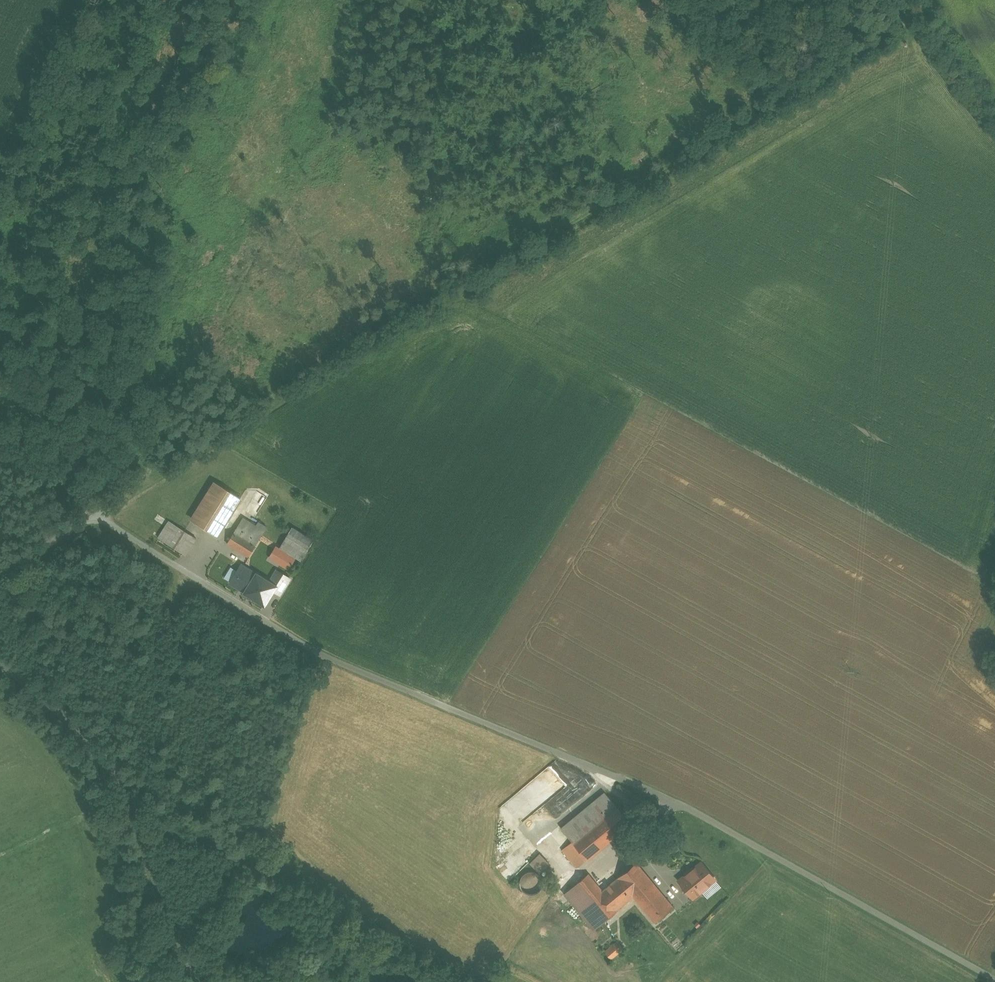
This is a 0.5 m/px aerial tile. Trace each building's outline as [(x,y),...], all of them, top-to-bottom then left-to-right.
[(225,518),(207,507),(197,524),(214,535),(225,518)] [(196,538),(170,521),(159,538),(185,555),(196,538)] [(240,522),(227,543),(248,557),(262,535),(240,522)] [(286,558),(278,553),(274,560),(282,565),(286,558)] [(242,565),(241,565),(231,582),(230,583),(231,583),(245,592),(256,574),(242,565)] [(276,586),(257,574),(258,574),(257,573),(256,574),(245,592),(265,605),(269,598),(276,586)] [(556,758),(532,777),(549,799),(542,804),(546,809),(555,814),(564,807),(574,791),(567,796),(565,794),(573,788),(570,784),(573,780),(579,775),(574,768),(556,758)] [(604,791),(561,827),(572,841),(615,805),(616,805),(604,791)] [(572,841),(563,848),(578,867),(631,824),(615,805),(572,841)] [(662,841),(653,848),(661,859),(671,852),(662,841)] [(588,873),(565,892),(591,925),(593,924),(596,928),(618,909),(634,896),(652,881),(636,862),(618,877),(602,890),(588,873)] [(701,862),(675,881),(690,900),(715,881),(701,862)] [(543,887),(543,882),(542,878),(540,874),(536,872),(531,871),(527,872),(523,874),(520,878),(520,883),(521,887),(523,891),(527,894),(532,894),(536,893),(540,891),(543,887)] [(652,881),(634,896),(655,922),(673,907),(652,881)] [(618,941),(605,952),(611,959),(623,948),(618,941)]
